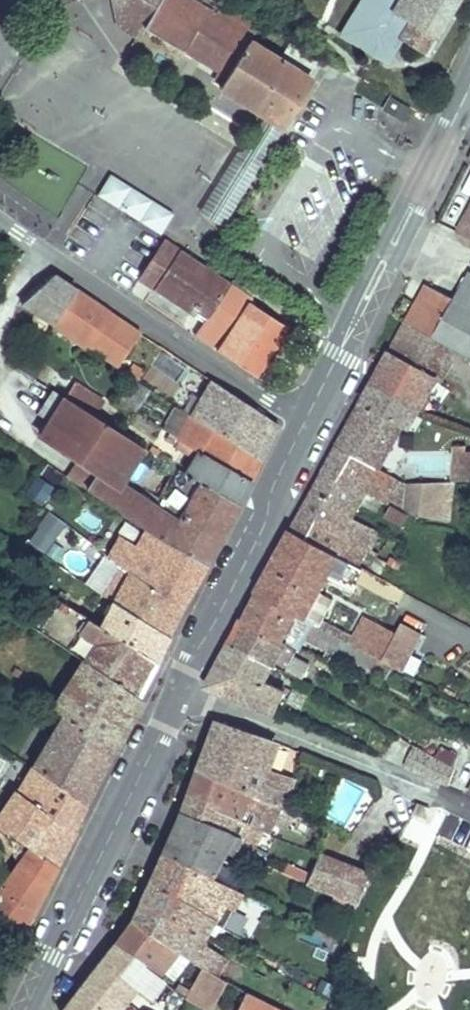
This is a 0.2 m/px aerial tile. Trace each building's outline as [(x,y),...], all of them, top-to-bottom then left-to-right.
[(119,26),(139,38),(146,26),(151,18),(137,10),(135,0),(113,0),(119,26)] [(312,82),(310,81),(321,63),(291,44),(280,62),(250,43),(261,24),(225,1),(223,5),(217,15),(193,0),(135,0),(137,10),(151,18),(146,26),(219,71),(228,77),(224,83),(221,89),(270,119),(284,128),(312,82)] [(217,15),(223,5),(215,0),(193,0),(217,15)] [(459,0),(364,0),(344,33),(371,50),(378,39),(392,48),(398,37),(425,54),(459,0)] [(371,50),(412,75),(425,54),(398,37),(392,48),(378,39),(371,50)] [(219,71),(216,77),(224,83),(228,77),(219,71)] [(390,94),(382,107),(403,121),(412,107),(390,94)] [(238,153),(201,213),(223,226),(274,144),(284,128),(270,119),(246,158),(238,153)] [(110,171),(96,192),(159,233),(173,212),(110,171)] [(461,233),(469,238),(469,219),(469,218),(461,233)] [(165,240),(153,260),(168,269),(181,250),(165,240)] [(153,260),(140,281),(194,317),(199,311),(209,318),(197,335),(219,350),(251,303),(253,298),(219,275),(216,279),(208,273),(211,270),(206,267),(181,250),(168,269),(153,260)] [(456,300),(428,286),(408,322),(435,336),(454,347),(469,355),(469,275),(456,300)] [(55,276),(22,304),(54,324),(77,290),(55,276)] [(97,334),(111,313),(84,296),(70,317),(97,334)] [(219,350),(219,351),(259,378),(291,330),(251,303),(219,350)] [(114,366),(122,354),(127,346),(131,348),(141,333),(111,313),(97,334),(87,348),(114,366)] [(384,366),(373,387),(421,410),(438,378),(418,368),(435,336),(408,322),(384,366)] [(435,336),(418,368),(438,378),(454,347),(435,336)] [(122,354),(114,366),(133,378),(137,380),(144,368),(122,354)] [(135,413),(150,389),(137,380),(133,378),(119,401),(135,413)] [(213,381),(193,417),(261,460),(279,425),(213,381)] [(77,385),(68,401),(94,417),(103,402),(77,385)] [(380,470),(403,424),(411,429),(421,410),(373,387),(340,448),(378,468),(380,470)] [(51,422),(42,436),(78,461),(99,474),(88,490),(147,530),(172,546),(205,565),(240,505),(187,475),(178,471),(157,504),(123,481),(144,449),(94,417),(68,401),(53,391),(37,414),(51,422)] [(177,406),(163,429),(179,439),(193,417),(177,406)] [(193,417),(179,439),(200,452),(251,483),(261,460),(193,417)] [(340,448),(295,531),(359,566),(368,548),(344,536),(352,520),(366,493),(378,468),(340,448)] [(200,452),(187,475),(240,505),(251,483),(200,452)] [(456,480),(469,479),(469,453),(455,454),(456,480)] [(78,461),(68,477),(88,490),(99,474),(78,461)] [(378,468),(366,493),(382,501),(394,477),(380,470),(378,468)] [(26,492),(41,502),(53,485),(38,474),(26,492)] [(393,506),(388,516),(404,525),(409,514),(407,512),(408,510),(450,519),(454,482),(408,484),(394,477),(382,501),(393,506)] [(46,508),(26,540),(45,552),(65,520),(46,508)] [(379,535),(352,520),(344,536),(368,548),(372,550),(379,535)] [(147,530),(138,547),(163,562),(172,546),(147,530)] [(295,531),(260,596),(305,620),(330,574),(355,587),(364,569),(359,566),(295,531)] [(181,607),(205,565),(172,546),(163,562),(138,547),(121,536),(110,557),(123,567),(181,607)] [(166,637),(181,607),(123,567),(105,596),(115,602),(166,637)] [(18,588),(25,577),(11,569),(4,580),(18,588)] [(139,699),(154,663),(102,628),(64,603),(58,600),(47,592),(29,624),(84,662),(139,699)] [(63,593),(58,600),(64,603),(68,596),(63,593)] [(260,596),(246,620),(284,641),(292,625),(296,627),(305,632),(303,637),(324,646),(325,643),(337,649),(381,671),(386,661),(374,655),(361,648),(305,620),(260,596)] [(154,663),(166,637),(115,602),(102,628),(154,663)] [(246,620),(234,644),(276,665),(288,671),(289,668),(296,656),(300,650),(284,641),(246,620)] [(404,671),(423,633),(405,624),(398,637),(386,661),(404,671)] [(373,625),(361,648),(374,655),(387,631),(373,625)] [(296,627),(293,631),(303,637),(305,632),(296,627)] [(387,631),(374,655),(386,661),(398,637),(387,631)] [(325,643),(324,646),(335,652),(337,649),(325,643)] [(234,644),(208,687),(274,714),(287,692),(267,682),(276,665),(234,644)] [(296,656),(289,668),(303,677),(311,664),(296,656)] [(113,749),(139,699),(84,662),(53,710),(63,716),(113,749)] [(45,694),(40,701),(47,706),(51,698),(45,694)] [(63,716),(17,792),(72,831),(113,749),(63,716)] [(198,771),(197,772),(271,803),(281,774),(267,769),(277,742),(216,720),(197,770),(198,771)] [(431,755),(416,747),(407,769),(423,774),(431,755)] [(431,755),(423,774),(450,786),(457,770),(431,755)] [(239,821),(244,808),(255,813),(254,817),(286,829),(293,812),(284,808),(271,803),(197,772),(189,794),(218,806),(217,811),(239,821)] [(281,774),(271,803),(284,808),(294,779),(281,774)] [(0,813),(0,824),(10,832),(57,866),(75,832),(72,831),(17,792),(15,791),(0,813)] [(189,794),(181,814),(232,835),(231,836),(238,839),(245,824),(239,821),(217,811),(218,806),(189,794)] [(417,803),(413,813),(427,819),(431,809),(417,803)] [(181,814),(164,853),(210,877),(228,845),(236,849),(241,840),(238,839),(231,836),(232,835),(181,814)] [(57,866),(10,832),(5,839),(10,849),(21,857),(0,886),(0,915),(22,933),(57,866)] [(214,922),(224,905),(234,910),(243,894),(210,877),(164,853),(151,884),(141,902),(204,938),(205,935),(213,921),(214,922)] [(358,903),(368,873),(321,854),(320,856),(308,883),(354,902),(358,903)] [(324,903),(314,927),(344,941),(354,902),(308,883),(262,863),(257,872),(324,903)] [(141,902),(132,921),(178,952),(194,962),(204,948),(203,946),(202,940),(204,938),(141,902)] [(132,921),(114,945),(144,965),(143,967),(164,982),(167,978),(161,973),(178,952),(132,921)] [(78,991),(103,1009),(119,1009),(121,1008),(123,1009),(127,1004),(130,1001),(128,998),(137,986),(152,997),(164,982),(143,967),(144,965),(114,945),(78,991)] [(204,970),(217,977),(227,961),(204,948),(194,962),(204,970)] [(188,999),(207,1009),(209,1009),(224,981),(217,977),(204,970),(188,999)] [(64,1009),(103,1009),(78,991),(64,1009)] [(248,993),(239,1009),(281,1009),(248,993)]
